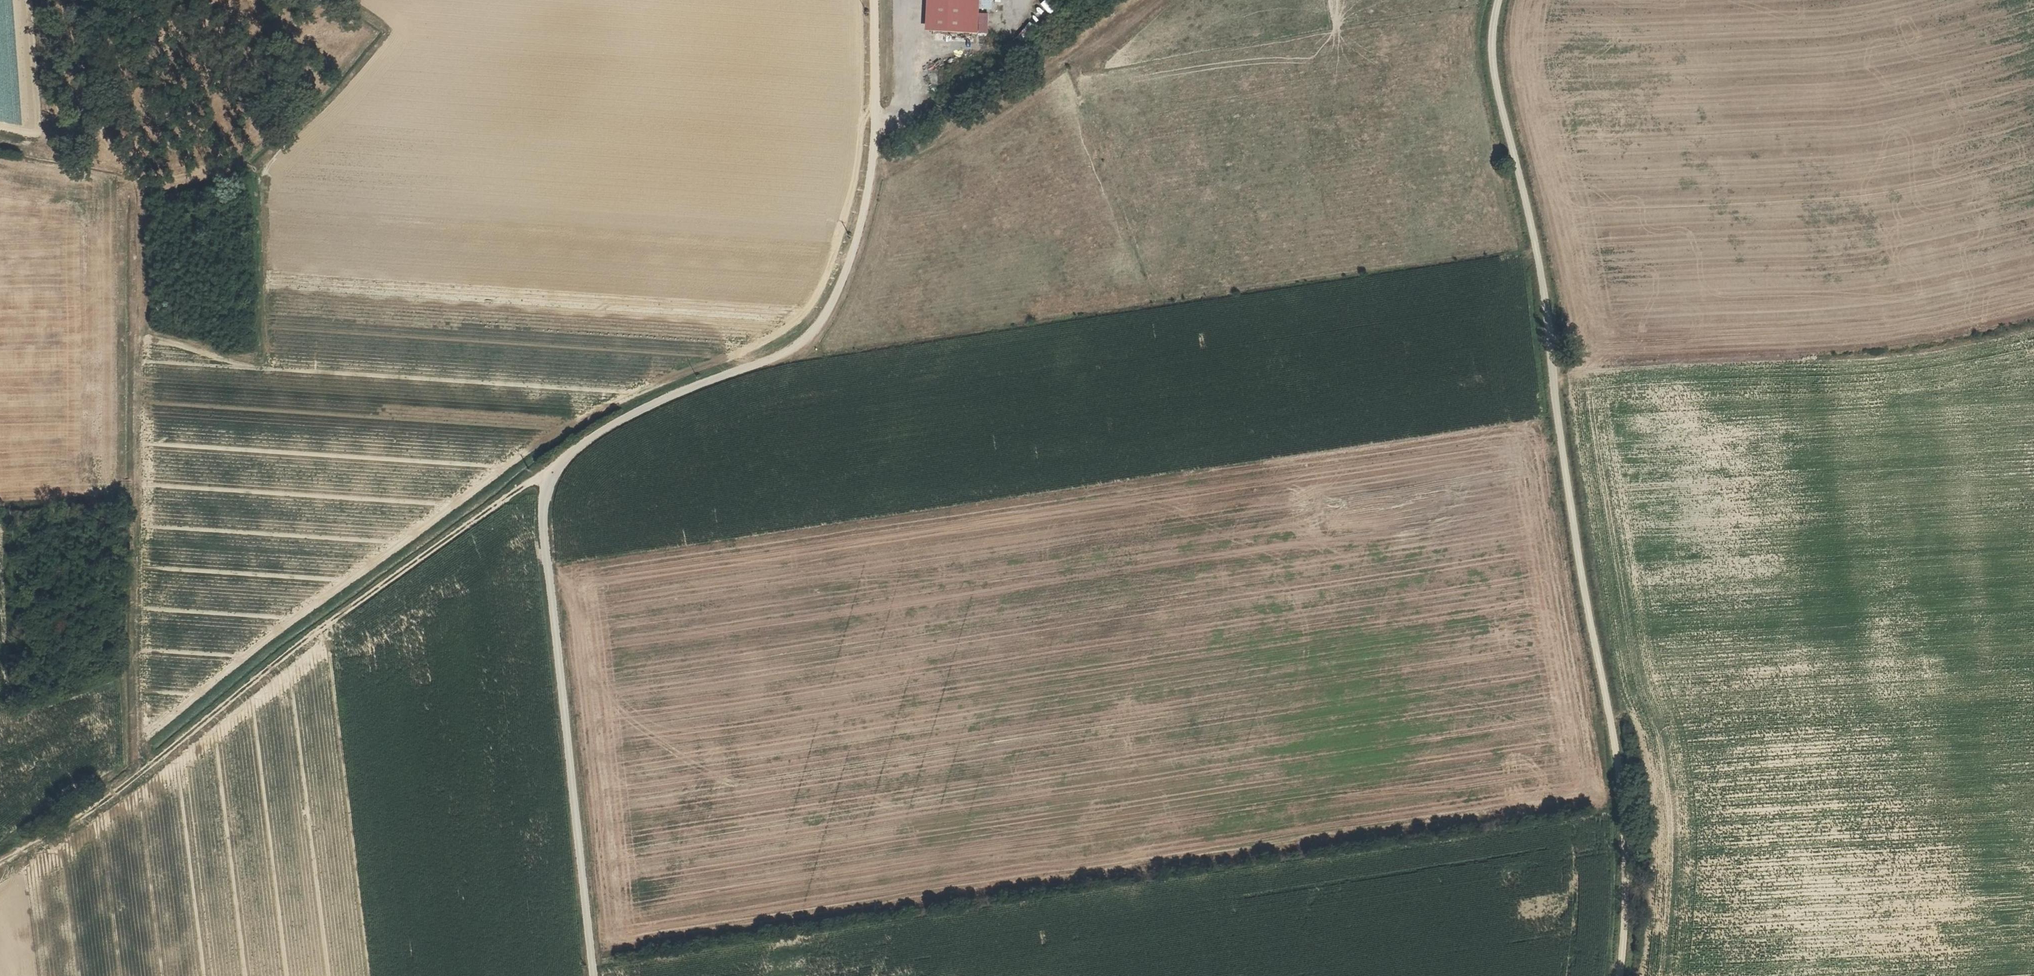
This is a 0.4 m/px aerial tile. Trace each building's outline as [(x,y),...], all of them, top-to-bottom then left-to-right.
[(980,0),(935,0),(934,30),(979,32),(980,0)] [(1039,3),(1048,14),(1054,9),(1047,0),(1043,0),(1039,3)] [(1102,160),(1087,166),(1091,174),(1105,168),(1102,160)]
